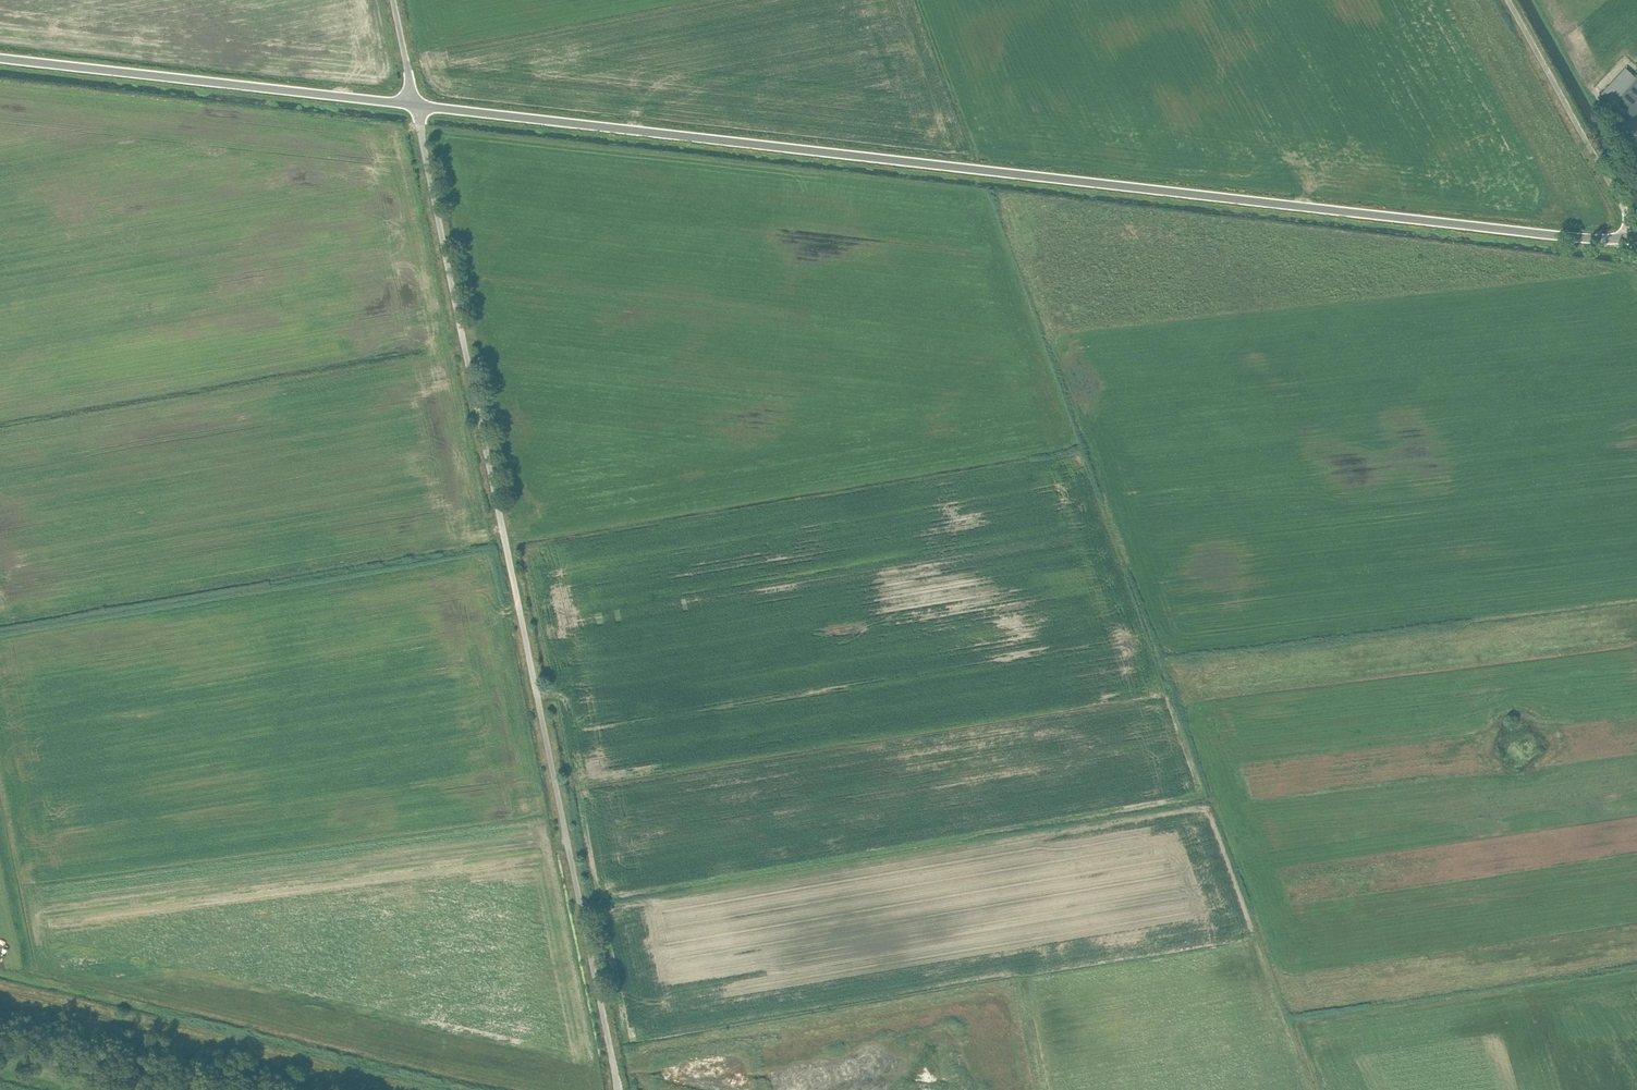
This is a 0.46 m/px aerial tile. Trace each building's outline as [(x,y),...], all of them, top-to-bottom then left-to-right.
[(1019,34),(1023,40),(1030,36),(1026,30),(1019,34)] [(1630,120),(1636,113),(1636,79),(1635,77),(1611,102),(1630,120)]
